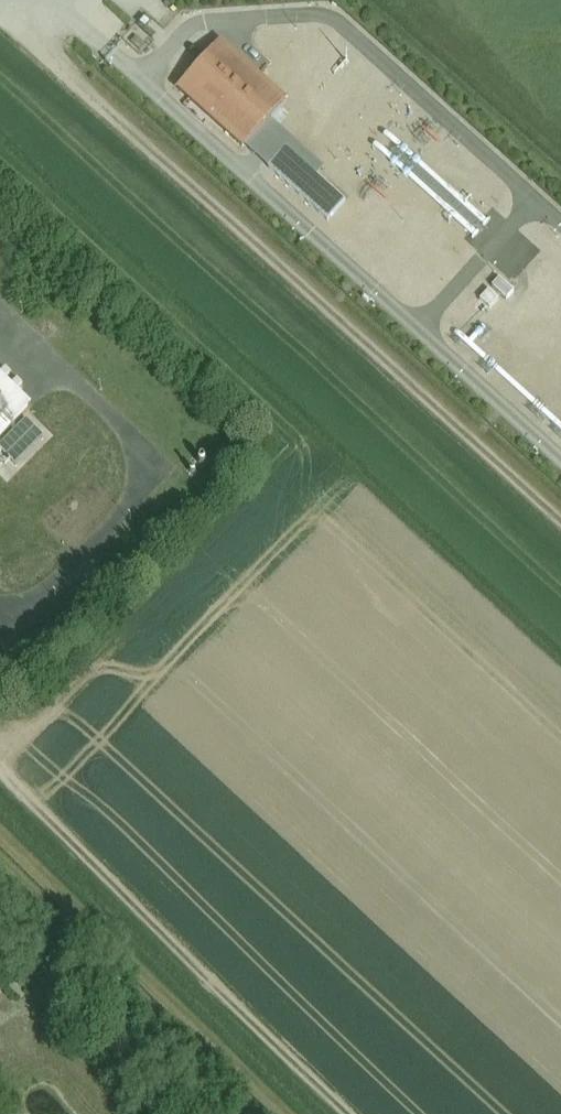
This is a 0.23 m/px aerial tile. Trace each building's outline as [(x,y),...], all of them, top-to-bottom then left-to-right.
[(289,99),(224,40),(180,88),(245,147),(247,145),(265,125),(289,99)] [(265,125),(247,145),(331,219),(348,199),(265,125)] [(513,292),(499,280),(492,288),(506,300),(513,292)] [(489,291),(481,300),(491,310),(499,300),(489,291)] [(0,366),(0,436),(35,400),(0,366)]
